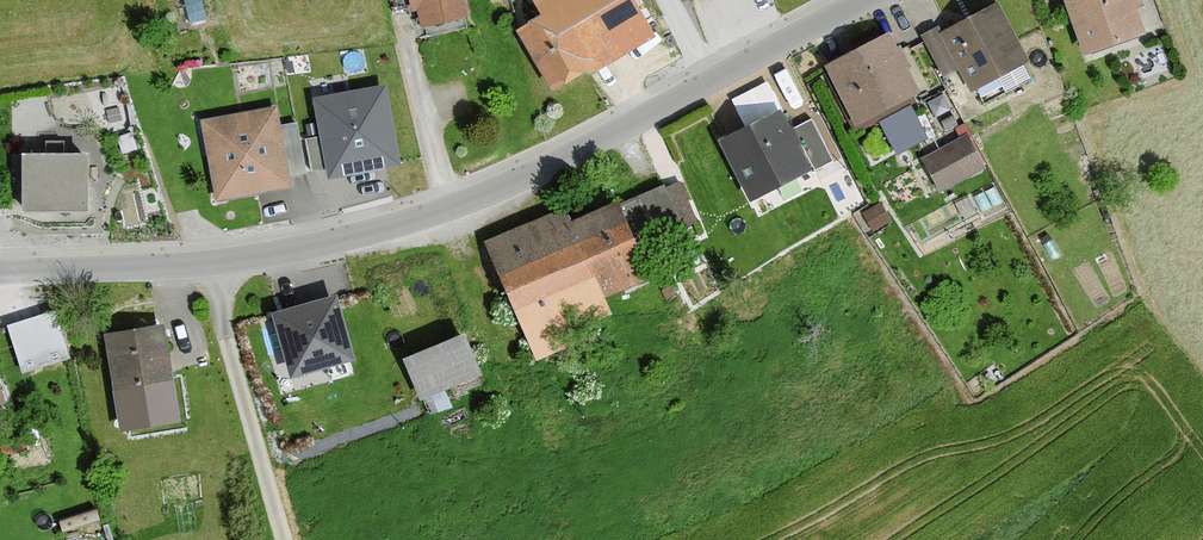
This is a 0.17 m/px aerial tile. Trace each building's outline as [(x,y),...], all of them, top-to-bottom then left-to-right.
[(463,0),(407,0),(412,20),(418,19),(422,34),(469,22),(463,0)] [(547,24),(521,40),(561,104),(661,42),(654,32),(675,18),(664,0),(532,0),(547,24)] [(1066,1),(1089,63),(1153,39),(1139,0),(1070,0),(1066,1)] [(999,12),(944,39),(972,98),(1028,71),(999,12)] [(898,42),(830,74),(858,132),(925,100),(898,42)] [(383,92),(316,105),(330,181),(398,168),(383,92)] [(277,109),(203,122),(217,206),(291,193),(277,109)] [(785,115),(721,146),(751,210),(816,179),(785,115)] [(984,172),(970,142),(926,163),(940,193),(984,172)] [(93,219),(94,162),(28,161),(27,217),(93,219)] [(682,188),(645,203),(661,243),(698,228),(682,188)] [(568,216),(490,248),(537,363),(623,328),(612,302),(656,284),(627,211),(574,233),(568,216)] [(17,316),(28,363),(79,352),(68,304),(17,316)] [(334,306),(276,323),(292,381),(351,364),(334,306)] [(166,328),(102,340),(114,399),(178,387),(166,328)] [(476,379),(462,346),(410,368),(424,401),(476,379)]
